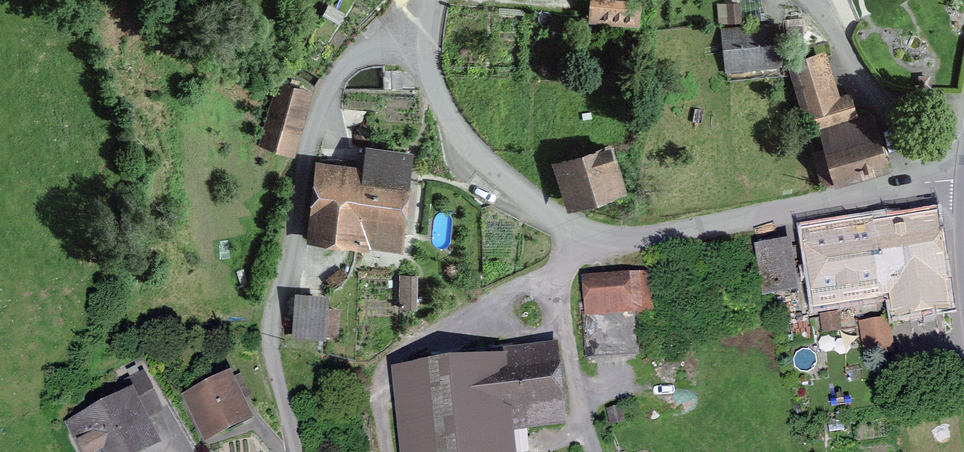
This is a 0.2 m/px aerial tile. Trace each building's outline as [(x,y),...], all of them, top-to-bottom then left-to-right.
[(594,17),(639,19),(640,0),(596,0),(594,17)] [(721,21),(746,21),(745,0),(720,1),(721,21)] [(722,31),(726,66),(778,61),(775,26),(722,31)] [(835,100),(821,57),(793,65),(808,110),(819,107),(821,115),(815,117),(817,124),(823,122),(824,123),(852,116),(846,97),(835,100)] [(937,89),(936,77),(925,77),(925,89),(937,89)] [(264,145),(288,152),(304,94),(281,87),(264,145)] [(869,115),(853,120),(852,116),(824,123),(830,147),(815,152),(823,181),(882,163),(869,115)] [(564,162),(576,199),(623,184),(612,148),(564,162)] [(397,244),(398,222),(408,223),(412,180),(403,179),(406,153),(367,149),(364,176),(320,171),(313,236),(357,241),(358,230),(372,231),(372,242),(397,244)] [(941,306),(930,226),(812,244),(819,294),(897,282),(902,312),(941,306)] [(765,291),(792,287),(786,247),(759,251),(765,291)] [(417,273),(400,272),(400,306),(417,306),(417,273)] [(583,314),(586,354),(638,350),(635,315),(650,314),(648,279),(588,283),(590,313),(583,314)] [(298,298),(295,333),(336,336),(338,309),(325,308),(326,300),(298,298)] [(839,309),(817,315),(823,337),(845,332),(839,309)] [(871,360),(902,356),(898,319),(866,323),(871,360)] [(523,418),(555,415),(549,357),(402,373),(405,402),(399,403),(402,433),(408,432),(410,451),(527,451),(523,418)] [(85,451),(126,451),(148,442),(135,415),(158,404),(143,374),(119,386),(125,400),(73,426),(85,451)] [(190,399),(207,436),(246,417),(228,380),(190,399)]
